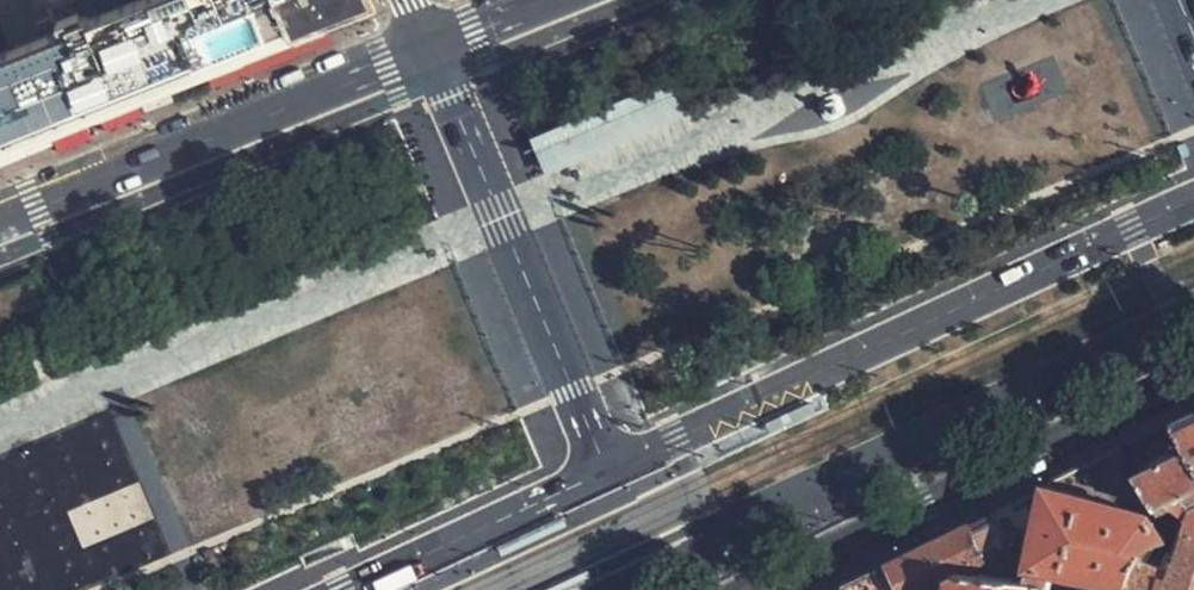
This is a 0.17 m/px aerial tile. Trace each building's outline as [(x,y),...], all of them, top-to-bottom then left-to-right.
[(258,48),(291,35),(275,0),(140,0),(90,20),(82,15),(76,0),(49,0),(59,25),(57,33),(0,55),(0,151),(258,48)] [(291,35),(376,1),(376,0),(275,0),(291,35)] [(676,71),(528,134),(545,173),(691,108),(676,71)] [(1172,423),(1193,461),(1193,413),(1184,418),(1172,423)] [(1120,449),(1166,499),(1176,494),(1188,508),(1184,525),(1193,529),(1193,461),(1172,423),(1136,441),(1120,449)] [(1048,483),(1031,570),(1049,572),(1120,587),(1138,589),(1147,589),(1164,524),(1153,509),(1166,499),(1120,449),(1064,476),(1048,483)] [(897,496),(928,483),(918,461),(888,474),(897,496)] [(843,589),(929,589),(945,582),(980,566),(1031,570),(1048,483),(843,583),(843,589)] [(1184,525),(1165,589),(1193,589),(1193,529),(1184,525)] [(1031,570),(980,566),(945,582),(944,589),(1047,589),(1049,572),(1031,570)]
